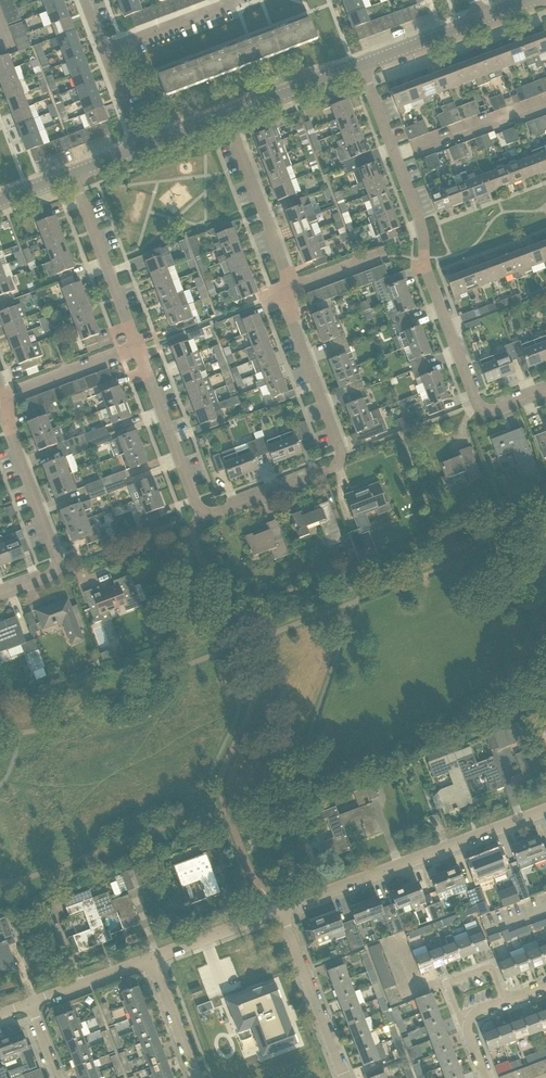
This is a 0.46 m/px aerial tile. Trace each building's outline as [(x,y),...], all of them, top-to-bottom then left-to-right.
[(64,5),(62,0),(43,0),(47,11),(64,5)] [(141,10),(137,0),(129,0),(119,4),(124,17),(130,14),(136,12),(141,10)] [(178,11),(174,0),(168,0),(166,1),(172,13),(178,11)] [(184,9),(181,0),(174,0),(178,11),(184,9)] [(190,6),(187,0),(181,0),(184,9),(190,6)] [(343,2),(348,15),(364,9),(361,0),(348,0),(343,2)] [(436,12),(432,0),(428,0),(425,1),(430,14),(436,12)] [(3,12),(16,7),(14,1),(1,6),(3,12)] [(166,16),(172,13),(166,1),(160,3),(166,16)] [(424,16),(430,14),(425,1),(419,3),(424,16)] [(159,18),(166,16),(160,3),(155,5),(159,18)] [(418,18),(424,16),(419,3),(417,4),(413,6),(418,18)] [(20,14),(29,11),(26,4),(17,8),(20,14)] [(52,24),(69,18),(64,5),(47,11),(52,24)] [(153,20),(159,18),(155,5),(149,7),(153,20)] [(412,21),(418,18),(413,6),(407,8),(412,21)] [(6,18),(19,13),(16,7),(3,12),(6,18)] [(147,23),(153,20),(149,7),(142,10),(147,23)] [(405,23),(412,21),(407,8),(401,10),(405,23)] [(361,25),(367,23),(369,22),(364,9),(348,15),(353,28),(355,27),(361,25)] [(141,25),(147,23),(142,10),(141,10),(136,12),(141,25)] [(399,25),(405,23),(401,10),(394,12),(399,25)] [(135,27),(141,25),(136,12),(130,14),(135,27)] [(8,24),(21,19),(19,13),(6,18),(8,24)] [(390,29),(396,26),(391,13),(385,16),(390,29)] [(384,31),(390,29),(385,16),(379,18),(384,31)] [(57,37),(74,30),(69,18),(52,24),(57,37)] [(279,53),(317,39),(309,18),(285,28),(284,27),(280,29),(271,33),(279,53)] [(378,33),(384,31),(379,18),(373,20),(378,33)] [(372,36),(378,33),(373,20),(369,22),(367,23),(372,36)] [(11,33),(24,28),(22,22),(9,27),(11,33)] [(366,38),(372,36),(367,23),(361,25),(366,38)] [(359,40),(366,38),(361,25),(355,27),(359,40)] [(14,39),(26,34),(24,28),(11,33),(14,39)] [(61,50),(79,43),(74,30),(57,37),(61,50)] [(241,68),(279,53),(271,33),(247,42),(247,41),(242,43),(242,44),(233,47),(241,68)] [(545,53),(545,36),(545,33),(537,36),(536,34),(531,36),(539,55),(545,53)] [(16,45),(29,40),(26,34),(14,39),(16,45)] [(538,55),(539,55),(531,36),(526,38),(527,39),(519,42),(528,66),(535,64),(536,69),(543,66),(538,55)] [(18,51),(31,46),(29,40),(16,45),(18,51)] [(528,66),(519,42),(506,47),(513,65),(526,61),(528,66)] [(39,58),(45,56),(40,43),(34,46),(39,58)] [(66,63),(84,56),(79,43),(61,50),(66,63)] [(203,82),(241,68),(233,47),(225,50),(225,49),(220,51),(220,52),(196,61),(203,82)] [(500,70),(513,65),(506,47),(494,52),(500,70)] [(494,52),(481,57),(488,74),(490,80),(502,75),(500,70),(494,52)] [(13,68),(8,55),(0,58),(0,73),(13,68)] [(47,67),(49,66),(45,56),(39,58),(44,71),(48,70),(47,67)] [(71,75),(88,69),(84,56),(66,63),(71,75)] [(480,77),(488,74),(481,57),(469,61),(477,85),(482,83),(480,77)] [(33,68),(39,66),(36,59),(30,61),(33,68)] [(166,96),(203,82),(196,61),(187,64),(183,65),(183,66),(158,75),(166,96)] [(476,85),(477,85),(469,61),(455,66),(462,84),(474,80),(476,85)] [(449,89),(462,84),(455,66),(443,71),(449,89)] [(0,73),(0,81),(2,87),(18,81),(13,68),(0,73)] [(76,88),(93,82),(88,69),(71,75),(76,88)] [(436,93),(449,89),(443,71),(430,76),(436,93)] [(49,84),(54,82),(52,75),(46,77),(49,84)] [(430,96),(436,93),(430,76),(417,81),(425,103),(431,101),(430,96)] [(534,82),(539,95),(545,92),(545,77),(534,82)] [(40,87),(46,85),(43,78),(37,80),(40,87)] [(18,81),(2,87),(7,99),(23,93),(18,81)] [(424,103),(425,103),(417,81),(404,86),(411,104),(423,99),(424,103)] [(51,91),(57,89),(54,82),(49,84),(51,91)] [(76,88),(69,91),(74,104),(81,101),(98,95),(93,82),(76,88)] [(404,86),(403,83),(396,85),(396,87),(396,89),(391,91),(399,113),(405,111),(404,106),(411,104),(404,86)] [(526,100),(532,97),(527,84),(521,87),(526,100)] [(43,94),(48,92),(46,85),(40,87),(43,94)] [(520,102),(526,100),(521,87),(515,89),(520,102)] [(12,112),(28,106),(23,93),(7,99),(12,112)] [(506,107),(504,100),(502,94),(496,96),(501,109),(506,107)] [(86,114),(103,107),(98,95),(81,101),(86,114)] [(348,100),(342,102),(339,95),(321,103),(324,110),(330,108),(335,120),(353,113),(348,100)] [(494,111),(501,109),(496,96),(489,99),(494,111)] [(58,109),(64,107),(61,100),(56,102),(58,109)] [(480,113),(475,100),(469,103),(474,115),(480,113)] [(462,105),(456,108),(461,120),(467,118),(474,115),(469,103),(462,105)] [(50,113),(55,110),(53,104),(47,106),(50,113)] [(444,105),(441,106),(448,125),(454,123),(461,120),(456,108),(449,110),(447,111),(444,105)] [(17,125),(33,119),(28,106),(12,112),(17,125)] [(442,128),(448,125),(441,106),(440,107),(443,113),(437,115),(442,128)] [(61,116),(67,114),(64,107),(58,109),(61,116)] [(86,114),(80,116),(85,129),(86,128),(93,126),(99,124),(105,121),(108,120),(103,107),(86,114)] [(52,119),(58,117),(55,110),(50,113),(52,119)] [(340,133),(358,126),(353,113),(335,120),(330,122),(332,128),(337,126),(340,133)] [(545,130),(545,115),(534,120),(539,133),(540,136),(544,134),(545,130)] [(21,138),(38,132),(33,119),(17,125),(21,138)] [(281,140),(278,130),(274,120),(257,127),(259,134),(253,136),(258,149),(281,140)] [(423,135),(429,133),(424,120),(418,122),(423,135)] [(532,135),(539,133),(534,120),(528,122),(532,135)] [(103,137),(110,134),(105,121),(99,124),(103,137)] [(307,131),(313,129),(310,121),(304,123),(307,131)] [(409,140),(423,135),(418,122),(417,122),(417,123),(404,128),(409,140)] [(97,139),(103,137),(99,124),(93,126),(97,139)] [(298,134),(304,132),(301,124),(295,127),(298,134)] [(91,141),(97,139),(93,126),(86,128),(91,141)] [(338,148),(363,139),(358,126),(340,133),(342,140),(336,142),(338,148)] [(513,142),(519,140),(514,127),(508,129),(513,142)] [(85,144),(91,141),(86,128),(80,131),(85,144)] [(507,145),(513,142),(508,129),(502,132),(507,145)] [(79,146),(85,144),(80,131),(74,133),(79,146)] [(41,146),(42,145),(38,132),(21,138),(26,151),(30,149),(34,148),(41,146)] [(303,147),(309,145),(304,132),(298,134),(303,147)] [(73,148),(79,146),(74,133),(68,135),(73,148)] [(312,143),(318,141),(315,133),(309,136),(312,143)] [(492,146),(488,134),(487,134),(481,136),(486,149),(492,146)] [(64,152),(70,149),(65,136),(59,139),(64,152)] [(480,151),(486,149),(481,136),(475,138),(480,151)] [(58,154),(64,152),(59,139),(53,141),(58,154)] [(366,144),(365,144),(363,139),(338,148),(339,148),(341,147),(346,160),(342,161),(344,167),(366,159),(364,153),(367,152),(367,151),(369,151),(370,149),(368,144),(366,144)] [(263,162),(286,153),(281,140),(258,149),(263,162)] [(52,156),(58,154),(53,141),(47,143),(52,156)] [(317,156),(323,154),(318,141),(312,143),(317,156)] [(45,159),(52,156),(47,143),(42,145),(41,146),(45,159)] [(461,158),(467,156),(462,143),(456,146),(461,158)] [(308,160),(313,157),(309,145),(303,147),(308,160)] [(39,161),(45,159),(41,146),(34,148),(39,161)] [(454,161),(461,158),(456,146),(449,148),(454,161)] [(35,162),(39,161),(34,148),(30,149),(35,162)] [(533,156),(539,173),(545,171),(545,151),(544,152),(542,148),(531,152),(533,156)] [(268,175),(291,166),(286,153),(263,162),(268,175)] [(435,168),(441,166),(436,153),(430,155),(435,168)] [(512,156),(505,159),(514,183),(527,178),(520,161),(518,154),(512,156)] [(429,171),(435,168),(430,155),(424,158),(429,171)] [(533,156),(520,161),(527,178),(539,173),(533,156)] [(313,173),(318,170),(313,157),(308,160),(313,173)] [(504,158),(491,162),(494,171),(501,188),(514,183),(505,159),(504,158)] [(375,163),(368,165),(366,159),(344,167),(347,174),(352,172),(357,184),(380,176),(375,163)] [(291,166),(268,175),(273,188),(290,181),(296,179),(291,166)] [(477,177),(469,180),(475,198),(488,193),(482,176),(479,168),(474,170),(477,177)] [(463,182),(456,185),(463,202),(475,198),(469,180),(466,171),(460,173),(463,182)] [(494,171),(482,176),(488,193),(501,188),(494,171)] [(367,195),(385,188),(380,176),(357,184),(359,190),(364,188),(367,195)] [(439,178),(433,181),(437,191),(430,194),(430,193),(429,194),(437,212),(450,207),(443,190),(439,178)] [(301,192),(295,195),(290,181),(273,188),(277,201),(288,197),(290,202),(303,197),(301,192)] [(456,185),(443,190),(450,207),(463,202),(456,185)] [(371,208),(390,201),(385,188),(367,195),(360,198),(362,203),(369,201),(371,208)] [(338,206),(345,204),(340,191),(333,193),(338,206)] [(290,224),(315,215),(308,195),(303,197),(290,202),(293,209),(285,212),(290,224)] [(370,223),(394,214),(390,201),(371,208),(374,215),(368,218),(370,223)] [(343,219),(349,217),(345,204),(338,206),(343,219)] [(37,222),(42,236),(59,229),(54,216),(51,217),(48,210),(36,215),(38,222),(37,222)] [(334,222),(341,220),(338,213),(332,215),(334,222)] [(394,229),(399,227),(394,214),(370,223),(375,237),(379,235),(382,242),(397,236),(394,229)] [(309,223),(317,220),(315,215),(290,224),(295,237),(312,231),(309,223)] [(348,232),(354,229),(349,217),(343,219),(348,232)] [(339,235),(345,233),(341,220),(334,222),(339,235)] [(233,229),(225,232),(222,225),(209,230),(211,235),(214,237),(216,236),(218,242),(214,244),(216,250),(221,248),(221,249),(238,242),(233,229)] [(42,236),(47,248),(64,242),(59,229),(42,236)] [(351,240),(357,237),(354,229),(348,232),(351,240)] [(321,234),(315,236),(312,231),(295,237),(300,250),(323,241),(321,234)] [(342,243),(349,241),(345,233),(339,235),(342,243)] [(196,258),(201,256),(194,236),(188,238),(196,258)] [(326,247),(323,241),(300,250),(305,263),(313,260),(315,267),(327,262),(325,256),(322,257),(319,250),(326,247)] [(545,262),(545,241),(536,245),(543,263),(545,262)] [(69,255),(64,242),(47,248),(52,261),(69,255)] [(220,264),(243,255),(238,242),(221,249),(223,255),(216,258),(218,264),(220,263),(220,264)] [(32,253),(40,250),(38,244),(30,247),(32,253)] [(530,267),(543,263),(536,245),(523,250),(531,270),(532,270),(530,267)] [(150,260),(146,262),(151,275),(167,269),(162,256),(170,253),(167,246),(147,254),(150,260)] [(24,257),(31,255),(28,248),(22,250),(24,257)] [(525,272),(531,270),(523,250),(511,255),(520,278),(526,276),(525,272)] [(16,260),(23,258),(20,251),(14,253),(16,260)] [(187,261),(193,259),(190,252),(184,254),(187,261)] [(27,264),(33,261),(31,255),(24,257),(27,264)] [(58,274),(61,281),(73,276),(70,269),(74,268),(69,255),(52,261),(57,274),(58,274)] [(230,275),(248,268),(243,255),(220,264),(225,276),(230,274),(230,275)] [(516,279),(520,278),(511,255),(498,259),(505,277),(512,275),(513,278),(516,279)] [(201,271),(206,269),(201,256),(196,258),(201,271)] [(23,258),(16,260),(19,267),(24,265),(25,264),(23,258)] [(190,269),(196,267),(193,259),(187,261),(190,269)] [(492,282),(505,277),(498,259),(485,264),(492,282)] [(479,287),(492,282),(485,264),(472,269),(479,287)] [(381,279),(388,277),(383,265),(377,267),(381,279)] [(375,282),(381,279),(377,267),(370,270),(375,282)] [(225,276),(223,279),(224,283),(227,284),(230,289),(252,281),(248,268),(230,275),(230,274),(225,276)] [(156,288),(172,282),(167,269),(151,275),(156,288)] [(206,284),(211,282),(206,269),(201,271),(206,284)] [(466,292),(479,287),(472,269),(460,274),(466,292)] [(372,283),(375,282),(370,270),(364,272),(368,284),(372,283)] [(362,287),(368,284),(364,272),(357,274),(362,287)] [(356,289),(362,287),(357,274),(351,277),(356,289)] [(459,294),(466,292),(460,274),(447,279),(455,301),(461,299),(459,294)] [(381,279),(378,281),(383,294),(380,296),(383,304),(385,303),(392,301),(409,294),(404,281),(397,283),(394,275),(388,277),(381,279)] [(76,283),(73,276),(61,281),(63,288),(62,289),(67,302),(84,295),(79,282),(76,283)] [(0,281),(0,304),(11,300),(8,293),(10,292),(15,290),(10,277),(5,279),(0,281)] [(349,291),(356,289),(351,277),(345,279),(349,291)] [(197,287),(202,285),(200,278),(194,280),(197,287)] [(343,294),(349,291),(345,279),(338,282),(343,294)] [(234,302),(257,293),(252,281),(230,289),(228,290),(226,292),(228,296),(232,297),(234,302)] [(183,292),(177,294),(172,282),(156,288),(160,301),(183,292)] [(210,296),(216,294),(211,282),(206,284),(210,296)] [(336,296),(343,294),(338,282),(332,284),(336,296)] [(330,299),(331,298),(336,296),(332,284),(326,286),(330,299)] [(202,300),(207,298),(202,285),(197,287),(202,300)] [(324,301),(330,299),(326,286),(319,289),(324,301)] [(317,303),(324,301),(319,289),(313,291),(317,303)] [(533,298),(541,295),(538,290),(531,293),(533,298)] [(310,306),(315,304),(317,303),(313,291),(306,294),(310,306)] [(32,300),(38,298),(36,292),(30,294),(32,300)] [(193,302),(187,304),(183,292),(160,301),(165,313),(193,303),(193,302)] [(405,312),(414,308),(409,294),(392,301),(395,309),(390,311),(395,325),(408,320),(405,312)] [(514,302),(521,299),(519,294),(512,296),(514,302)] [(67,302),(72,314),(89,308),(84,295),(67,302)] [(506,305),(514,302),(512,296),(504,299),(506,305)] [(314,315),(312,315),(317,329),(334,323),(331,314),(336,312),(331,298),(330,299),(324,301),(317,303),(315,304),(318,313),(314,315)] [(0,318),(0,324),(1,326),(3,325),(4,326),(21,319),(26,317),(21,303),(13,306),(11,300),(0,304),(0,306),(2,311),(0,312),(0,316),(1,318),(0,318)] [(367,300),(360,303),(363,312),(370,309),(367,300)] [(195,317),(198,316),(193,303),(165,313),(170,326),(174,325),(176,331),(197,323),(195,317)] [(488,312),(496,309),(494,303),(486,306),(488,312)] [(481,315),(488,312),(486,306),(479,309),(481,315)] [(72,314),(77,327),(94,321),(89,308),(72,314)] [(258,314),(254,316),(252,310),(234,316),(241,336),(246,334),(263,327),(258,314)] [(463,321),(476,316),(473,310),(460,315),(463,321)] [(49,323),(55,321),(53,314),(47,316),(49,323)] [(41,326),(47,324),(44,317),(38,320),(41,326)] [(4,326),(8,338),(25,332),(21,319),(4,326)] [(466,330),(481,325),(478,319),(464,324),(466,330)] [(421,326),(412,329),(408,320),(395,325),(404,348),(426,339),(421,326)] [(52,329),(58,327),(55,321),(49,323),(52,329)] [(99,334),(94,321),(77,327),(82,340),(83,340),(86,347),(98,342),(95,335),(99,334)] [(220,322),(214,324),(216,329),(224,326),(222,321),(220,322)] [(334,323),(339,321),(317,329),(322,343),(331,340),(334,348),(347,343),(342,329),(337,331),(334,323)] [(47,324),(41,326),(44,333),(49,331),(47,324)] [(251,347),(268,341),(263,327),(246,334),(251,347)] [(189,341),(202,336),(200,329),(187,334),(189,341)] [(8,338),(13,351),(30,345),(25,332),(8,338)] [(534,341),(520,346),(516,336),(510,339),(516,356),(523,354),(528,367),(542,362),(534,341)] [(534,341),(542,362),(545,361),(545,336),(534,341)] [(422,357),(431,353),(426,339),(404,348),(412,370),(425,365),(422,357)] [(509,359),(516,356),(510,339),(511,343),(504,346),(505,351),(492,356),(500,378),(514,373),(509,359)] [(187,341),(171,347),(176,360),(192,354),(187,341)] [(256,360),(273,353),(268,341),(251,347),(256,360)] [(338,357),(329,360),(334,374),(351,368),(348,360),(353,358),(348,343),(334,348),(338,357)] [(35,358),(30,345),(13,351),(18,364),(22,363),(24,370),(37,366),(34,359),(35,358)] [(217,360),(223,358),(218,345),(212,347),(217,360)] [(225,357),(231,355),(228,347),(222,349),(225,357)] [(256,360),(251,362),(256,374),(261,372),(278,366),(273,353),(256,360)] [(181,373),(197,367),(192,354),(176,360),(181,373)] [(228,364),(234,362),(231,355),(225,357),(228,364)] [(487,383),(500,378),(492,356),(476,362),(479,370),(482,369),(487,383)] [(221,373),(228,370),(223,358),(217,360),(221,373)] [(197,367),(181,373),(186,386),(202,380),(208,378),(206,371),(203,365),(197,367)] [(437,371),(429,374),(425,365),(412,370),(418,385),(423,383),(426,391),(443,384),(437,371)] [(266,385),(282,379),(278,366),(261,372),(263,379),(255,382),(257,388),(259,387),(265,385),(266,385)] [(351,368),(334,374),(339,388),(348,385),(351,393),(365,388),(356,366),(351,368)] [(107,383),(113,381),(108,368),(102,371),(107,383)] [(100,385),(107,383),(102,371),(96,373),(100,385)] [(235,382),(241,380),(238,372),(232,375),(235,382)] [(94,388),(100,385),(96,373),(90,375),(94,388)] [(88,390),(94,388),(90,375),(83,378),(88,390)] [(230,375),(223,378),(226,385),(232,383),(230,375)] [(82,392),(84,391),(88,390),(83,378),(78,380),(82,392)] [(265,385),(259,387),(263,398),(265,405),(269,404),(270,406),(273,405),(283,401),(285,400),(283,393),(287,392),(282,379),(266,385),(265,385)] [(76,394),(82,392),(78,380),(72,382),(76,394)] [(190,399),(207,393),(202,380),(186,386),(190,399)] [(238,390),(244,387),(241,380),(235,382),(238,390)] [(70,397),(76,394),(72,382),(65,384),(70,397)] [(232,383),(226,385),(229,393),(235,390),(232,383)] [(64,399),(70,397),(65,384),(59,387),(64,399)] [(441,401),(448,398),(443,384),(426,391),(429,399),(423,401),(429,415),(445,410),(441,401)] [(57,401),(64,399),(59,387),(53,389),(57,401)] [(105,409),(124,402),(118,387),(96,395),(99,403),(103,401),(105,409)] [(346,405),(351,419),(368,413),(365,405),(370,403),(365,388),(351,393),(355,402),(346,405)] [(51,404),(57,401),(53,389),(47,392),(51,404)] [(218,403),(213,390),(207,393),(190,399),(195,412),(218,403)] [(73,404),(87,399),(84,391),(82,392),(76,394),(70,397),(73,404)] [(45,406),(51,404),(47,392),(41,394),(45,406)] [(39,408),(40,408),(45,406),(41,394),(35,396),(39,408)] [(33,410),(39,408),(35,396),(29,398),(33,410)] [(53,404),(70,397),(64,399),(57,401),(51,404),(45,406),(40,408),(43,416),(27,422),(33,436),(51,429),(48,422),(52,420),(50,413),(56,411),(53,404)] [(27,413),(33,410),(29,398),(23,401),(27,413)] [(107,426),(130,417),(124,402),(105,409),(108,417),(104,418),(107,426)] [(209,429),(225,422),(218,403),(195,412),(200,425),(206,422),(209,429)] [(378,409),(368,413),(351,419),(356,433),(358,432),(362,441),(382,433),(376,419),(381,417),(378,409)] [(402,417),(396,420),(400,430),(406,428),(402,417)] [(297,442),(311,437),(305,421),(291,427),(293,432),(279,437),(287,458),(301,453),(297,442)] [(87,441),(108,434),(105,426),(84,434),(87,441)] [(59,436),(55,438),(51,429),(33,436),(38,451),(55,445),(61,442),(59,436)] [(526,470),(535,466),(521,429),(491,440),(497,457),(512,451),(518,465),(515,466),(518,474),(526,471),(526,470)] [(120,455),(141,447),(135,432),(114,440),(120,455)] [(534,436),(535,440),(542,456),(543,458),(545,457),(545,432),(539,434),(534,436)] [(90,449),(112,441),(110,433),(108,434),(87,441),(90,449)] [(70,448),(87,441),(84,434),(67,440),(70,448)] [(256,440),(260,453),(269,450),(274,463),(287,458),(279,437),(267,442),(265,436),(264,437),(256,440)] [(252,456),(260,453),(255,440),(247,443),(249,448),(236,453),(244,475),(257,469),(252,456)] [(90,449),(87,441),(70,448),(73,456),(90,450),(90,449)] [(127,461),(122,463),(125,470),(137,466),(147,462),(141,447),(124,453),(127,461)] [(453,458),(441,463),(445,475),(446,478),(450,477),(465,471),(468,478),(469,482),(481,477),(469,447),(458,451),(452,453),(453,458)] [(236,453),(234,454),(232,449),(212,456),(218,472),(226,469),(230,480),(244,475),(236,453)] [(50,482),(72,473),(66,457),(44,465),(50,482)] [(124,479),(127,478),(124,471),(101,479),(104,487),(124,479)] [(56,498),(78,489),(72,473),(50,482),(56,498)] [(139,499),(158,492),(152,477),(134,484),(129,486),(132,492),(136,491),(139,499)] [(88,493),(104,487),(101,479),(85,485),(88,493)] [(126,487),(124,479),(104,487),(107,494),(126,487)] [(348,496),(347,496),(353,513),(359,529),(356,530),(348,533),(353,547),(360,565),(379,558),(369,532),(371,531),(369,524),(368,524),(364,512),(376,508),(377,508),(376,505),(384,502),(385,504),(378,485),(381,484),(380,483),(362,490),(362,492),(363,492),(353,496),(349,498),(348,496)] [(90,500),(107,494),(104,487),(88,493),(90,500)] [(164,507),(158,492),(139,499),(143,510),(137,512),(141,524),(156,518),(154,511),(164,507)] [(84,511),(90,508),(88,501),(61,511),(67,526),(86,519),(84,511)] [(341,535),(332,511),(329,501),(313,507),(314,511),(303,515),(301,511),(290,515),(298,538),(309,534),(306,526),(319,522),(328,547),(338,543),(341,535)] [(86,519),(67,526),(72,541),(85,537),(88,544),(108,536),(105,529),(99,531),(96,525),(89,527),(86,519)] [(282,531),(281,529),(277,519),(266,523),(268,530),(253,536),(252,533),(244,536),(252,557),(270,550),(274,560),(289,554),(281,531),(282,531)] [(23,553),(29,551),(29,550),(22,530),(2,538),(4,544),(11,561),(24,556),(23,553)] [(11,561),(4,544),(0,546),(0,566),(11,561)] [(351,548),(339,553),(346,571),(360,565),(353,547),(351,548)] [(85,591),(83,592),(91,612),(95,622),(95,623),(101,621),(104,620),(102,614),(108,612),(124,606),(126,611),(132,609),(142,605),(140,602),(134,586),(130,575),(113,581),(114,584),(100,590),(99,587),(90,590),(85,591)] [(83,641),(71,609),(68,599),(67,600),(68,603),(61,605),(60,602),(37,611),(44,630),(62,623),(71,646),(83,641)] [(0,622),(0,653),(7,650),(20,644),(23,652),(24,654),(26,654),(27,654),(38,650),(34,639),(26,642),(20,626),(16,616),(0,622)] [(31,633),(39,630),(36,624),(29,627),(31,633)] [(38,650),(27,654),(33,671),(43,668),(44,667),(38,650)] [(43,668),(33,671),(36,680),(46,676),(43,668)] [(490,751),(498,748),(494,733),(486,736),(490,751)] [(446,755),(444,750),(443,749),(425,756),(434,778),(448,772),(453,785),(439,791),(435,794),(433,796),(431,797),(436,810),(442,808),(444,814),(473,803),(471,798),(465,780),(457,761),(454,752),(446,755)] [(493,757),(477,763),(473,754),(457,761),(465,780),(482,774),(489,792),(504,786),(493,757)] [(527,766),(520,769),(523,776),(530,773),(527,766)] [(378,797),(374,787),(371,779),(363,782),(365,787),(353,792),(358,808),(339,815),(343,826),(361,820),(367,838),(383,832),(371,800),(378,797)] [(339,815),(338,815),(335,807),(309,817),(312,824),(326,819),(334,838),(316,844),(322,860),(351,849),(350,844),(343,826),(339,815)] [(209,860),(225,854),(218,836),(199,844),(203,855),(173,866),(181,887),(188,905),(192,904),(185,886),(199,881),(206,899),(221,893),(209,860)] [(544,849),(539,836),(525,841),(531,858),(533,864),(545,859),(545,856),(544,849)] [(251,850),(257,848),(253,838),(247,840),(251,850)] [(533,864),(531,858),(525,841),(511,846),(520,869),(533,864)] [(493,880),(507,875),(498,851),(485,856),(493,880)] [(485,856),(471,862),(480,886),(481,887),(494,882),(493,880),(485,856)] [(467,890),(462,877),(458,866),(444,871),(453,895),(467,890)] [(127,892),(135,889),(128,871),(120,874),(127,892)] [(452,895),(453,895),(444,871),(430,877),(437,894),(451,890),(452,895)] [(530,897),(525,885),(520,871),(514,874),(523,899),(530,897)] [(426,903),(421,892),(417,882),(404,887),(411,904),(418,902),(419,905),(426,903)] [(479,903),(486,900),(481,887),(480,886),(474,889),(479,903)] [(503,907),(520,901),(514,886),(498,893),(503,907)] [(402,907),(411,904),(404,887),(390,892),(399,914),(404,912),(402,907)] [(475,904),(479,903),(474,889),(467,891),(473,907),(476,906),(475,904)] [(106,936),(100,918),(89,890),(62,900),(68,916),(83,910),(90,929),(67,938),(70,947),(77,945),(79,952),(108,941),(106,936)] [(108,892),(92,898),(89,890),(100,918),(117,911),(124,929),(140,924),(129,895),(111,902),(108,892)] [(384,915),(381,907),(377,897),(364,902),(370,920),(384,915)] [(356,925),(370,920),(364,902),(350,907),(356,925)] [(438,918),(445,916),(440,902),(433,904),(438,918)] [(431,920),(438,918),(433,904),(426,907),(431,920)] [(478,912),(478,911),(476,906),(473,907),(464,910),(467,916),(478,912)] [(330,935),(343,929),(337,912),(331,914),(330,912),(322,914),(330,935)] [(311,926),(301,930),(307,948),(308,948),(318,944),(323,942),(321,938),(330,935),(322,914),(315,917),(316,920),(310,922),(309,922),(311,926)] [(448,924),(459,920),(456,914),(446,919),(448,924)] [(2,976),(17,970),(14,960),(8,946),(5,938),(12,935),(5,917),(0,919),(0,970),(2,976)] [(400,918),(394,921),(398,933),(404,931),(405,931),(400,918)] [(437,929),(448,924),(446,919),(434,923),(437,929)] [(543,920),(532,924),(534,931),(545,927),(545,928),(545,927),(543,920)] [(421,935),(432,931),(430,925),(419,929),(421,935)] [(488,948),(484,938),(480,925),(466,930),(475,953),(488,948)] [(529,932),(527,926),(516,930),(518,936),(529,932)] [(410,939),(421,935),(419,929),(408,933),(410,939)] [(516,930),(508,933),(507,930),(501,932),(505,943),(511,941),(510,938),(518,936),(516,930)] [(364,946),(361,936),(359,932),(353,935),(358,948),(364,946)] [(500,939),(498,933),(487,937),(489,943),(500,939)] [(447,963),(461,958),(452,934),(444,937),(447,945),(441,947),(447,963)] [(351,951),(358,948),(353,935),(346,937),(351,951)] [(469,937),(455,942),(461,958),(475,953),(469,937)] [(371,954),(383,950),(380,943),(368,948),(371,954)] [(434,968),(447,963),(441,947),(428,953),(434,968)] [(531,969),(544,964),(538,948),(525,953),(531,969)] [(373,961),(385,957),(383,950),(371,954),(373,961)] [(420,973),(434,968),(428,953),(414,958),(420,973)] [(517,974),(531,969),(525,953),(511,958),(517,974)] [(347,963),(344,957),(333,961),(335,968),(327,970),(332,984),(348,978),(343,964),(347,963)] [(376,968),(388,964),(385,957),(373,961),(376,968)] [(366,971),(373,968),(369,958),(363,960),(366,971)] [(503,979),(517,974),(511,958),(498,963),(503,979)] [(378,975),(391,970),(388,964),(376,968),(378,975)] [(372,984),(378,982),(373,968),(366,971),(372,984)] [(381,982),(393,977),(391,970),(378,975),(381,982)] [(384,989),(396,984),(393,977),(381,982),(384,989)] [(338,997),(354,991),(348,978),(332,984),(338,997)] [(381,982),(378,983),(378,982),(372,984),(377,998),(386,995),(384,989),(381,982)] [(251,992),(226,1001),(238,1032),(251,1027),(262,1056),(298,1042),(292,1026),(291,1027),(280,999),(281,999),(275,983),(263,987),(262,986),(251,991),(251,992)] [(387,997),(399,992),(396,984),(384,989),(386,995),(387,997)] [(191,995),(202,991),(200,986),(190,990),(191,995)] [(124,1007),(143,999),(138,987),(122,993),(125,1000),(122,1002),(124,1007)] [(343,1011),(359,1005),(354,991),(338,997),(343,1011)] [(390,1005),(402,1001),(399,992),(387,997),(390,1005)] [(420,1013),(436,1007),(431,993),(415,999),(420,1013)] [(383,996),(386,995),(377,998),(382,1012),(388,1009),(383,996)] [(131,1018),(148,1012),(143,999),(124,1007),(125,1011),(128,1010),(131,1018)] [(104,1014),(109,1012),(105,1003),(100,1005),(104,1014)] [(359,1005),(343,1011),(348,1025),(364,1018),(369,1017),(364,1003),(359,1005)] [(197,1007),(200,1013),(206,1010),(204,1004),(197,1007)] [(95,1017),(100,1015),(97,1006),(91,1008),(95,1017)] [(395,1022),(402,1020),(397,1006),(390,1009),(395,1022)] [(426,1026),(441,1020),(436,1007),(420,1013),(426,1026)] [(387,1025),(395,1022),(390,1009),(388,1009),(382,1012),(387,1025)] [(79,1018),(76,1019),(73,1011),(57,1018),(61,1030),(81,1023),(79,1018)] [(545,1028),(545,1011),(537,1014),(543,1030),(545,1028)] [(108,1024),(113,1022),(109,1012),(104,1014),(108,1024)] [(132,1031),(152,1024),(148,1012),(131,1018),(134,1025),(131,1026),(132,1031)] [(529,1035),(543,1030),(537,1014),(523,1019),(529,1035)] [(99,1027),(104,1025),(100,1015),(95,1017),(99,1027)] [(353,1038),(369,1032),(364,1018),(348,1025),(353,1038)] [(515,1040),(529,1035),(523,1019),(510,1024),(515,1040)] [(400,1033),(406,1031),(402,1020),(395,1022),(395,1023),(396,1023),(400,1033)] [(431,1040),(446,1034),(441,1020),(426,1026),(426,1027),(420,1029),(422,1035),(428,1033),(431,1040)] [(394,1024),(395,1023),(395,1022),(387,1025),(392,1039),(398,1037),(394,1024)] [(80,1029),(83,1028),(81,1023),(61,1030),(66,1042),(83,1036),(80,1029)] [(140,1042),(157,1036),(152,1024),(132,1031),(134,1037),(138,1035),(140,1042)] [(502,1045),(515,1040),(510,1024),(497,1029),(502,1045)] [(113,1039),(118,1037),(115,1027),(109,1029),(113,1039)] [(488,1050),(502,1045),(497,1029),(482,1035),(488,1050)] [(105,1042),(110,1040),(106,1030),(101,1032),(105,1042)] [(369,1032),(353,1038),(358,1052),(375,1046),(381,1044),(375,1030),(369,1032)] [(27,1046),(21,1031),(0,1039),(0,1057),(3,1065),(20,1058),(23,1065),(8,1071),(10,1077),(13,1077),(22,1075),(22,1073),(37,1067),(34,1061),(37,1060),(31,1045),(27,1046)] [(436,1053),(451,1047),(446,1034),(431,1040),(436,1053)] [(88,1042),(85,1043),(83,1036),(66,1042),(71,1055),(90,1047),(88,1042)] [(142,1056),(161,1048),(157,1036),(140,1042),(143,1049),(140,1051),(142,1056)] [(406,1049),(412,1047),(408,1036),(402,1039),(406,1049)] [(117,1048),(122,1046),(118,1037),(113,1039),(117,1048)] [(396,1049),(391,1051),(394,1059),(399,1058),(405,1056),(398,1037),(392,1039),(396,1049)] [(108,1052),(114,1050),(110,1040),(105,1042),(108,1052)] [(375,1046),(358,1052),(363,1066),(374,1062),(380,1060),(386,1057),(381,1043),(381,1044),(375,1046)] [(89,1054),(92,1052),(90,1047),(71,1055),(75,1067),(92,1061),(89,1054)] [(411,1061),(417,1058),(412,1047),(406,1049),(411,1061)] [(441,1067),(456,1061),(451,1047),(436,1053),(441,1067)] [(150,1067),(166,1061),(161,1048),(142,1056),(144,1061),(147,1060),(150,1067)] [(545,1056),(545,1049),(536,1053),(538,1059),(545,1056)] [(122,1063),(127,1061),(124,1052),(119,1054),(122,1063)] [(527,1064),(538,1059),(536,1053),(524,1057),(527,1064)] [(113,1067),(119,1065),(115,1055),(110,1057),(113,1067)] [(413,1077),(406,1059),(400,1061),(407,1077),(411,1077),(413,1077)] [(512,1069),(522,1065),(520,1059),(509,1063),(512,1069)] [(545,1073),(545,1070),(542,1060),(535,1063),(539,1076),(545,1073)] [(95,1068),(92,1061),(75,1067),(80,1077),(84,1077),(99,1072),(97,1067),(95,1068)] [(126,1073),(131,1071),(127,1061),(122,1063),(126,1073)] [(171,1073),(166,1061),(150,1067),(152,1074),(149,1075),(150,1077),(157,1077),(171,1073)] [(461,1074),(456,1061),(441,1067),(445,1077),(451,1077),(461,1074)] [(509,1063),(508,1061),(495,1066),(498,1074),(512,1069),(509,1063)] [(416,1076),(423,1074),(418,1063),(412,1065),(416,1076)] [(539,1076),(535,1063),(528,1066),(533,1077),(539,1076)] [(117,1077),(123,1075),(119,1065),(113,1067),(117,1077)] [(528,1066),(521,1069),(524,1077),(533,1077),(528,1066)] [(40,1068),(32,1071),(34,1077),(44,1077),(40,1068)] [(382,1068),(376,1070),(377,1075),(369,1077),(386,1077),(382,1068)] [(521,1069),(514,1071),(516,1077),(524,1077),(521,1069)]
